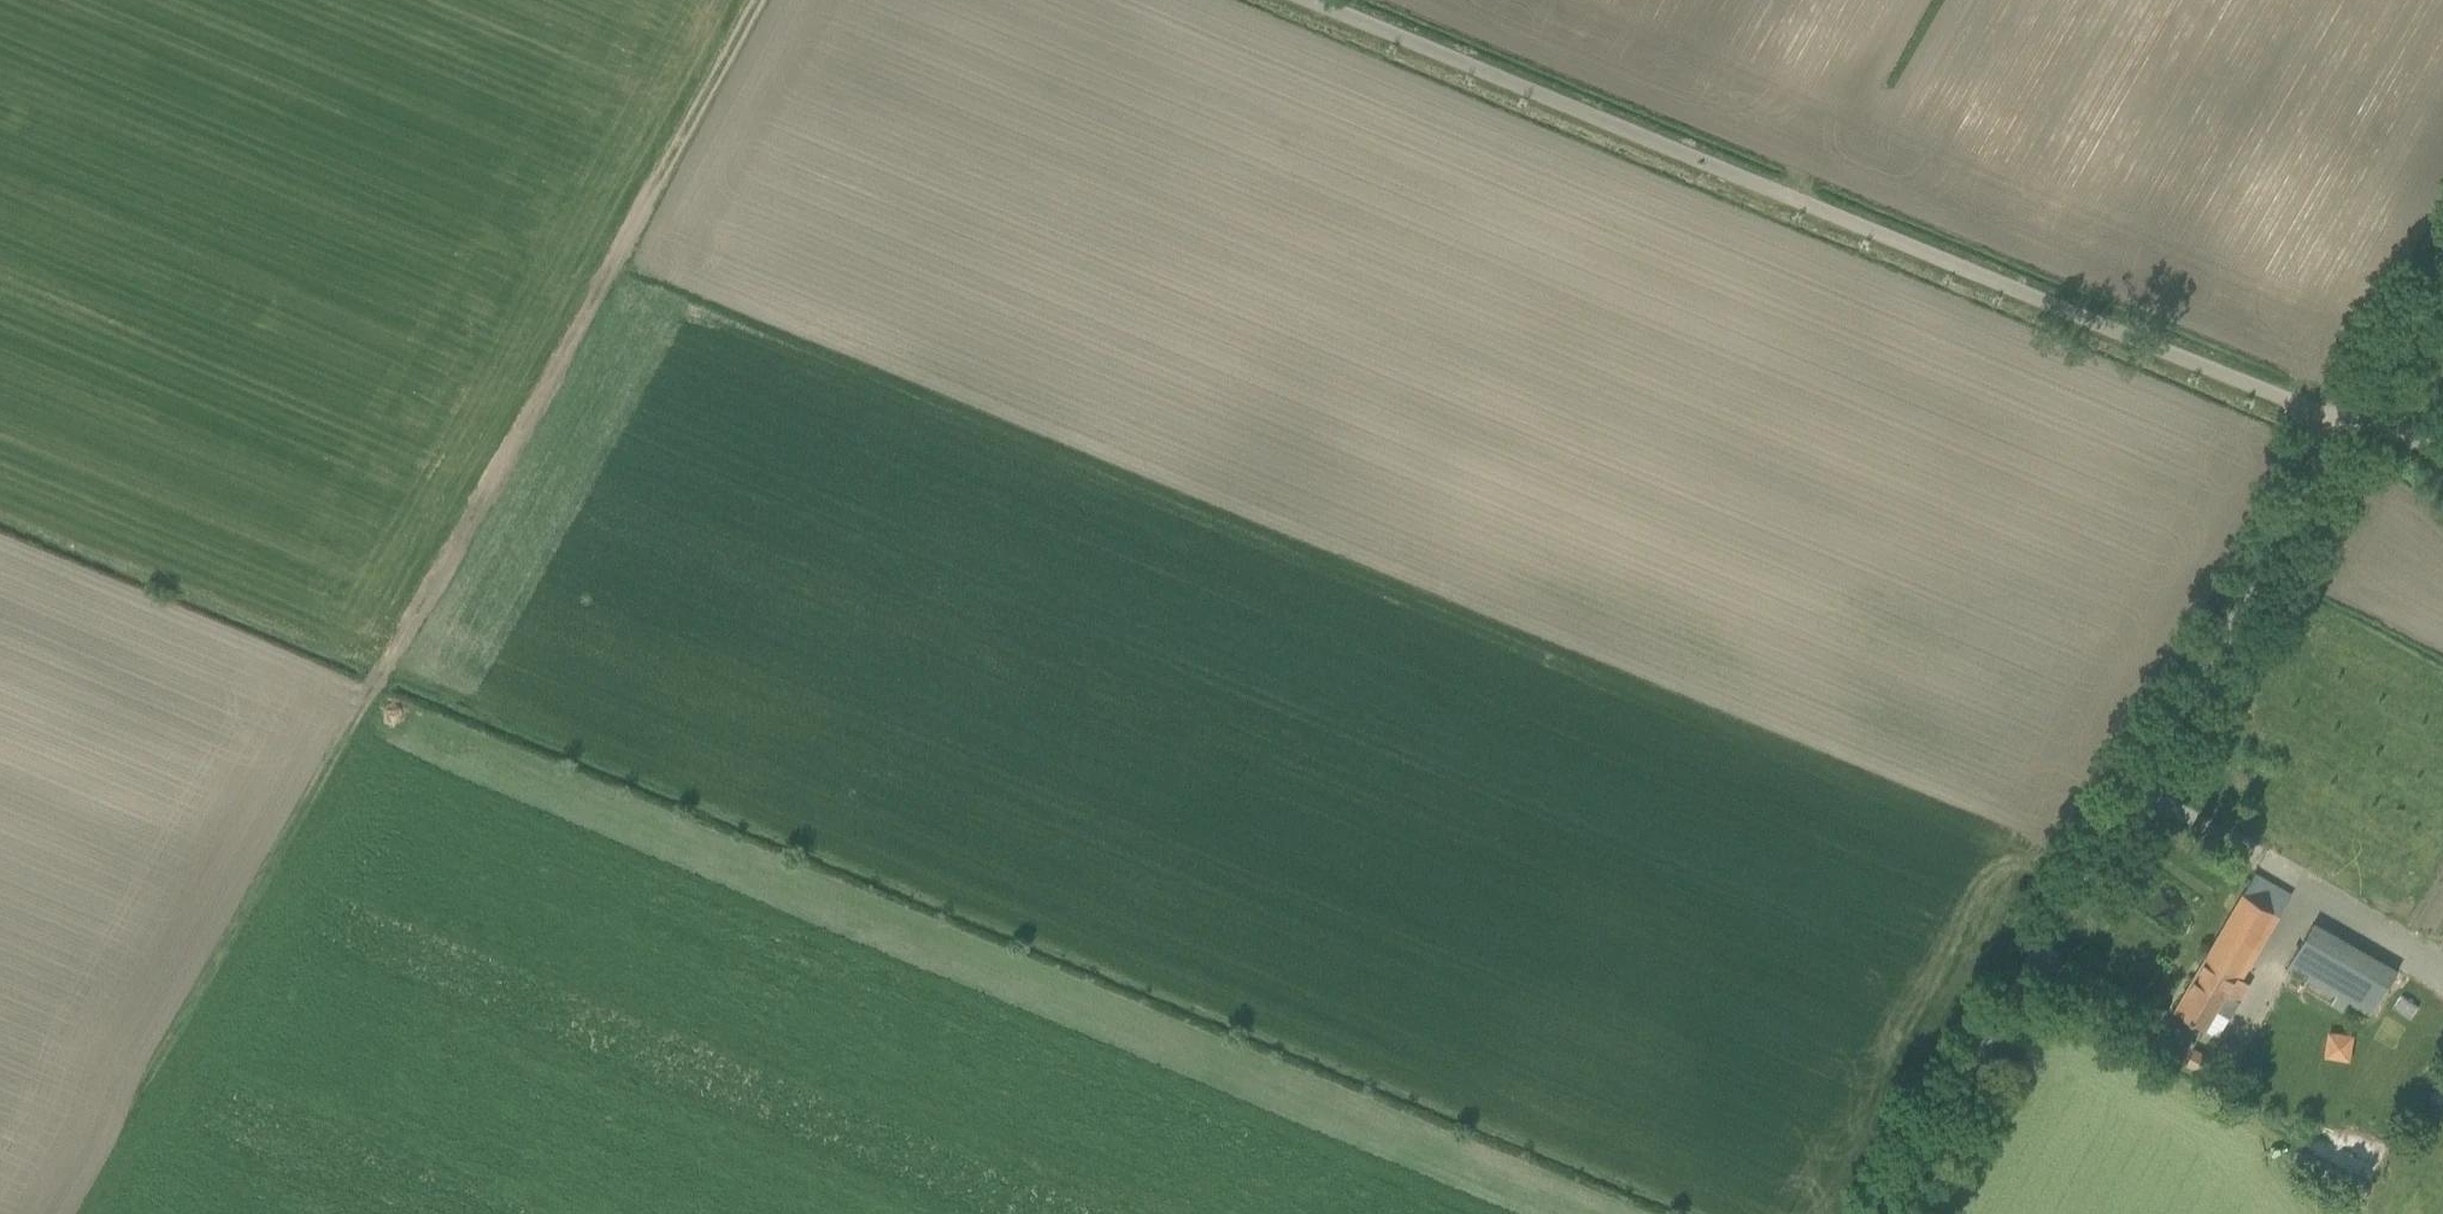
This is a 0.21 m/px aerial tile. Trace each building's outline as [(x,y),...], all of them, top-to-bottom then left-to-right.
[(2290,893),(2275,885),(2255,873),(2173,1010),(2194,1023),(2217,1034),(2248,982),(2240,977),(2290,893)] [(2288,970),(2370,1016),(2396,970),(2314,923),(2288,970)] [(2324,1030),(2319,1056),(2347,1061),(2352,1035),(2324,1030)] [(2187,1063),(2220,1080),(2227,1067),(2194,1050),(2187,1063)]
